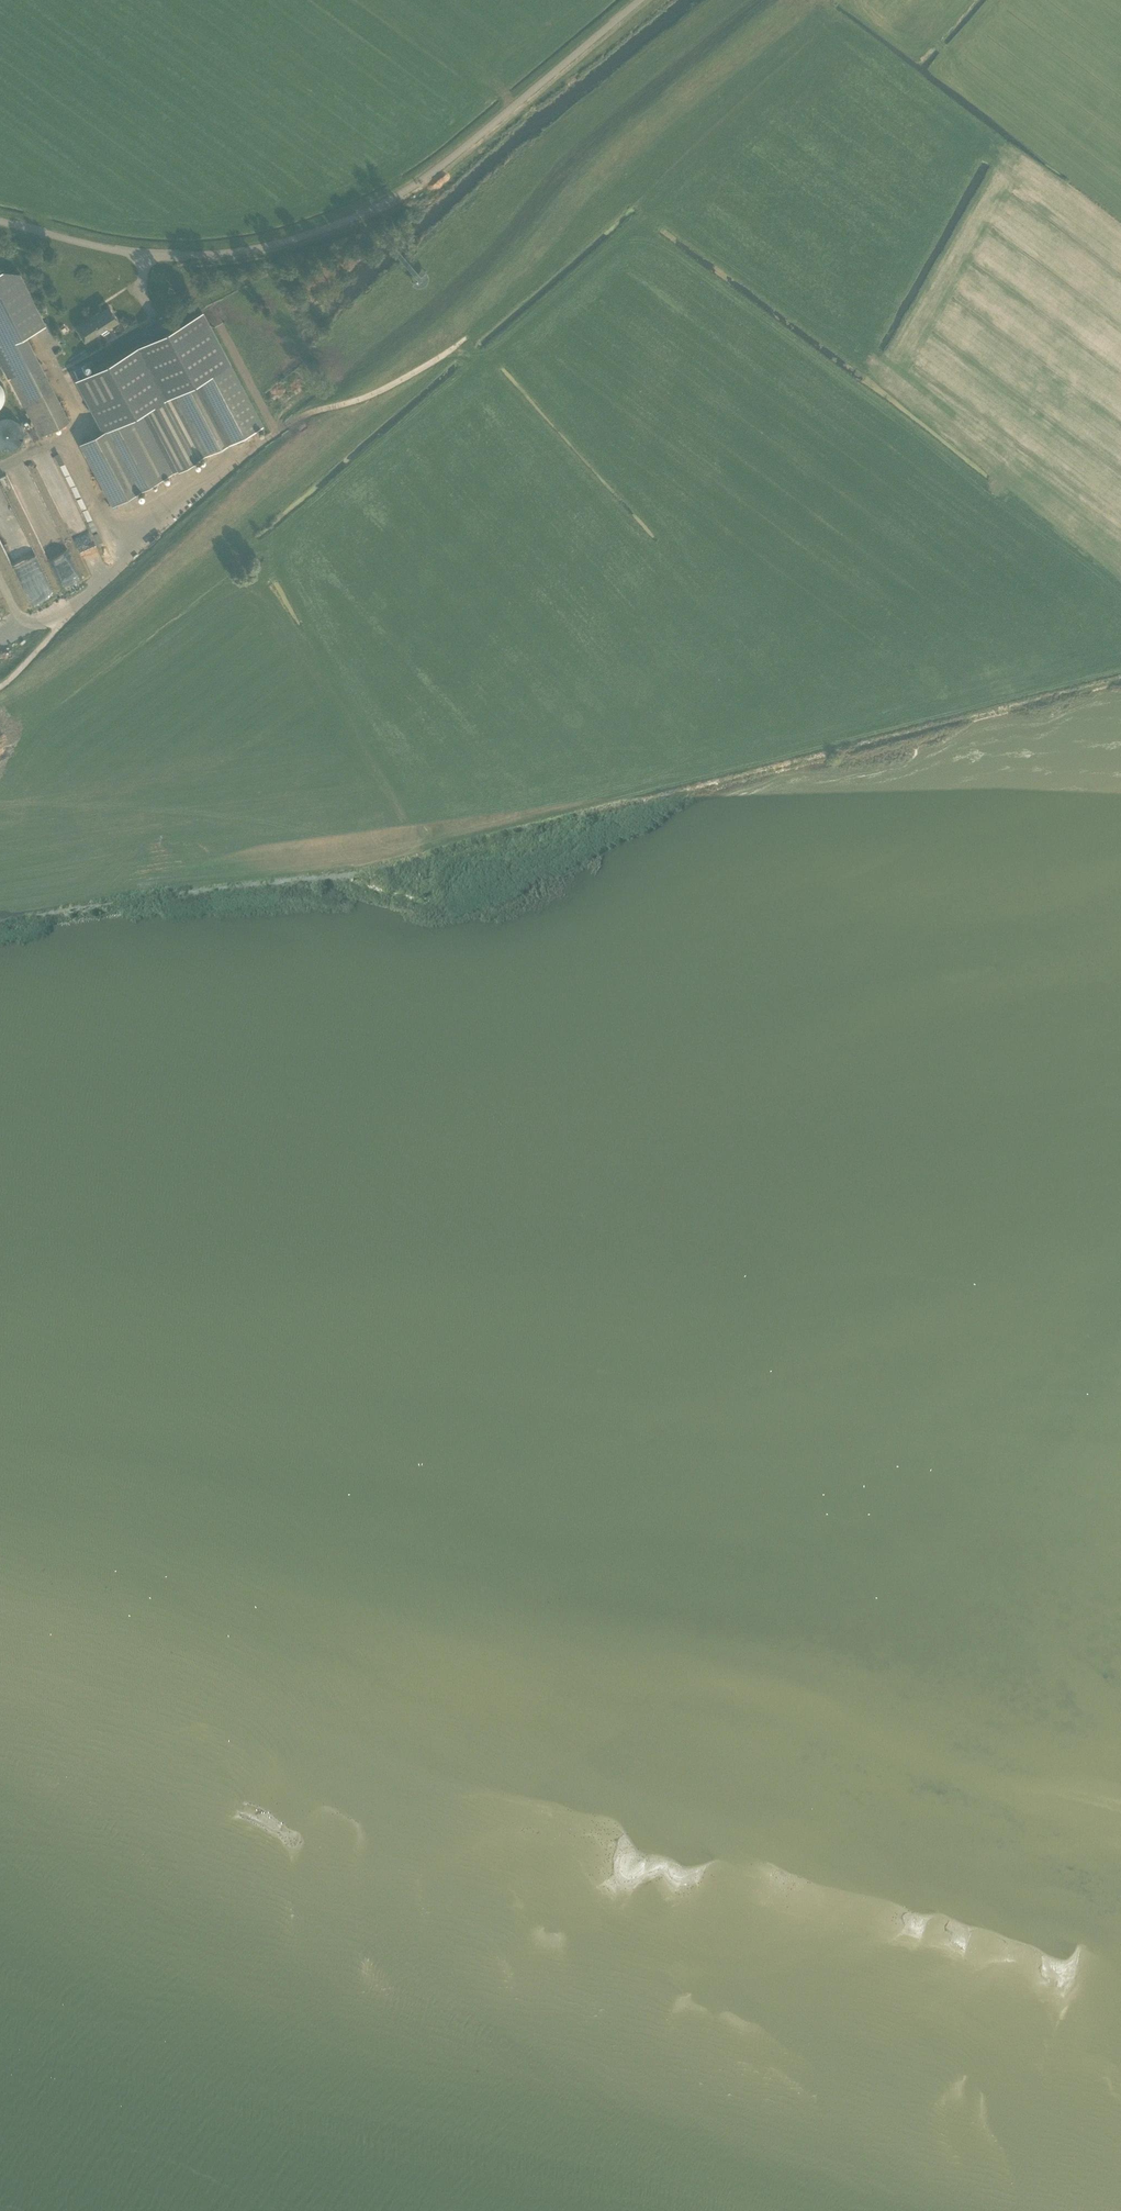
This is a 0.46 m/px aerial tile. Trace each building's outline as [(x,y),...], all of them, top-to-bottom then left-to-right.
[(3,269),(0,271),(0,355),(41,436),(71,420),(27,335),(47,325),(20,273),(8,279),(3,269)] [(89,319),(90,321),(78,328),(86,342),(119,321),(110,307),(100,314),(100,312),(89,319)] [(209,326),(201,313),(87,373),(83,365),(75,369),(107,429),(84,441),(116,502),(261,425),(209,326)] [(158,332),(153,323),(147,326),(152,335),(158,332)] [(9,416),(4,417),(0,419),(0,447),(3,448),(8,449),(13,449),(17,446),(21,443),(24,438),(25,433),(24,428),(22,424),(18,420),(14,417),(9,416)] [(67,476),(72,474),(63,452),(57,455),(67,476)] [(49,481),(58,479),(56,466),(46,467),(49,481)] [(0,476),(6,487),(13,483),(6,472),(0,476)] [(21,486),(19,487),(30,519),(48,512),(40,491),(25,496),(21,486)] [(140,545),(130,554),(134,559),(144,550),(140,545)]
